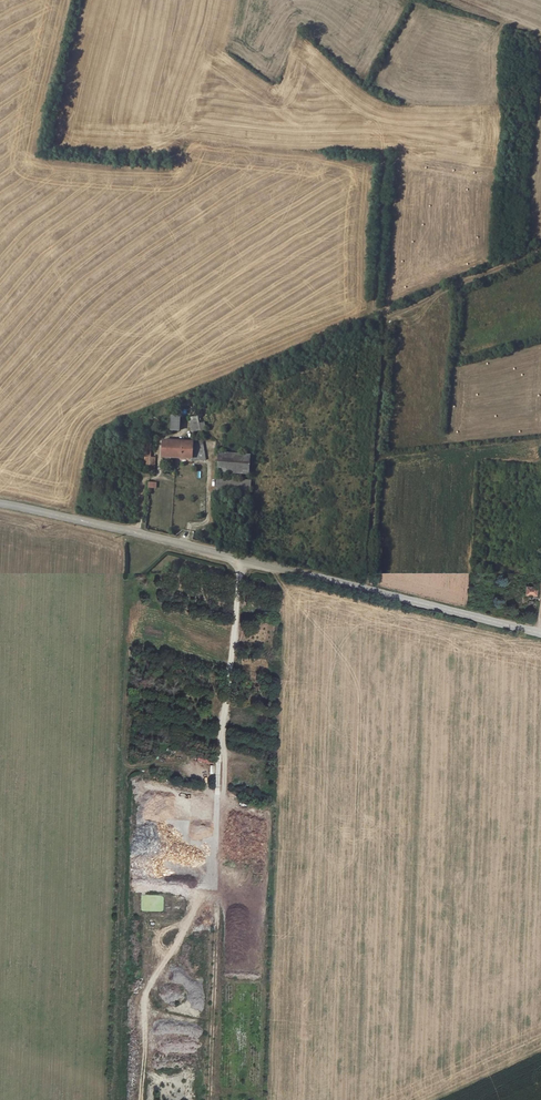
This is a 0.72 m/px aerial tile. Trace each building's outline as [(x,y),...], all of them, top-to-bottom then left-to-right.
[(180,416),(172,415),(172,416),(171,427),(171,430),(179,430),(180,416)] [(171,427),(172,416),(164,419),(164,427),(171,427)] [(199,423),(198,416),(189,417),(191,432),(204,429),(203,423),(199,423)] [(206,459),(201,438),(192,440),(192,441),(193,441),(193,458),(192,460),(206,459)] [(192,441),(162,440),(161,457),(193,458),(193,441),(192,441)] [(251,454),(218,451),(217,472),(249,474),(251,454)] [(251,480),(217,478),(215,492),(217,492),(249,495),(251,480)] [(536,602),(538,582),(528,581),(526,602),(536,602)] [(535,611),(536,602),(526,602),(526,610),(535,611)]
